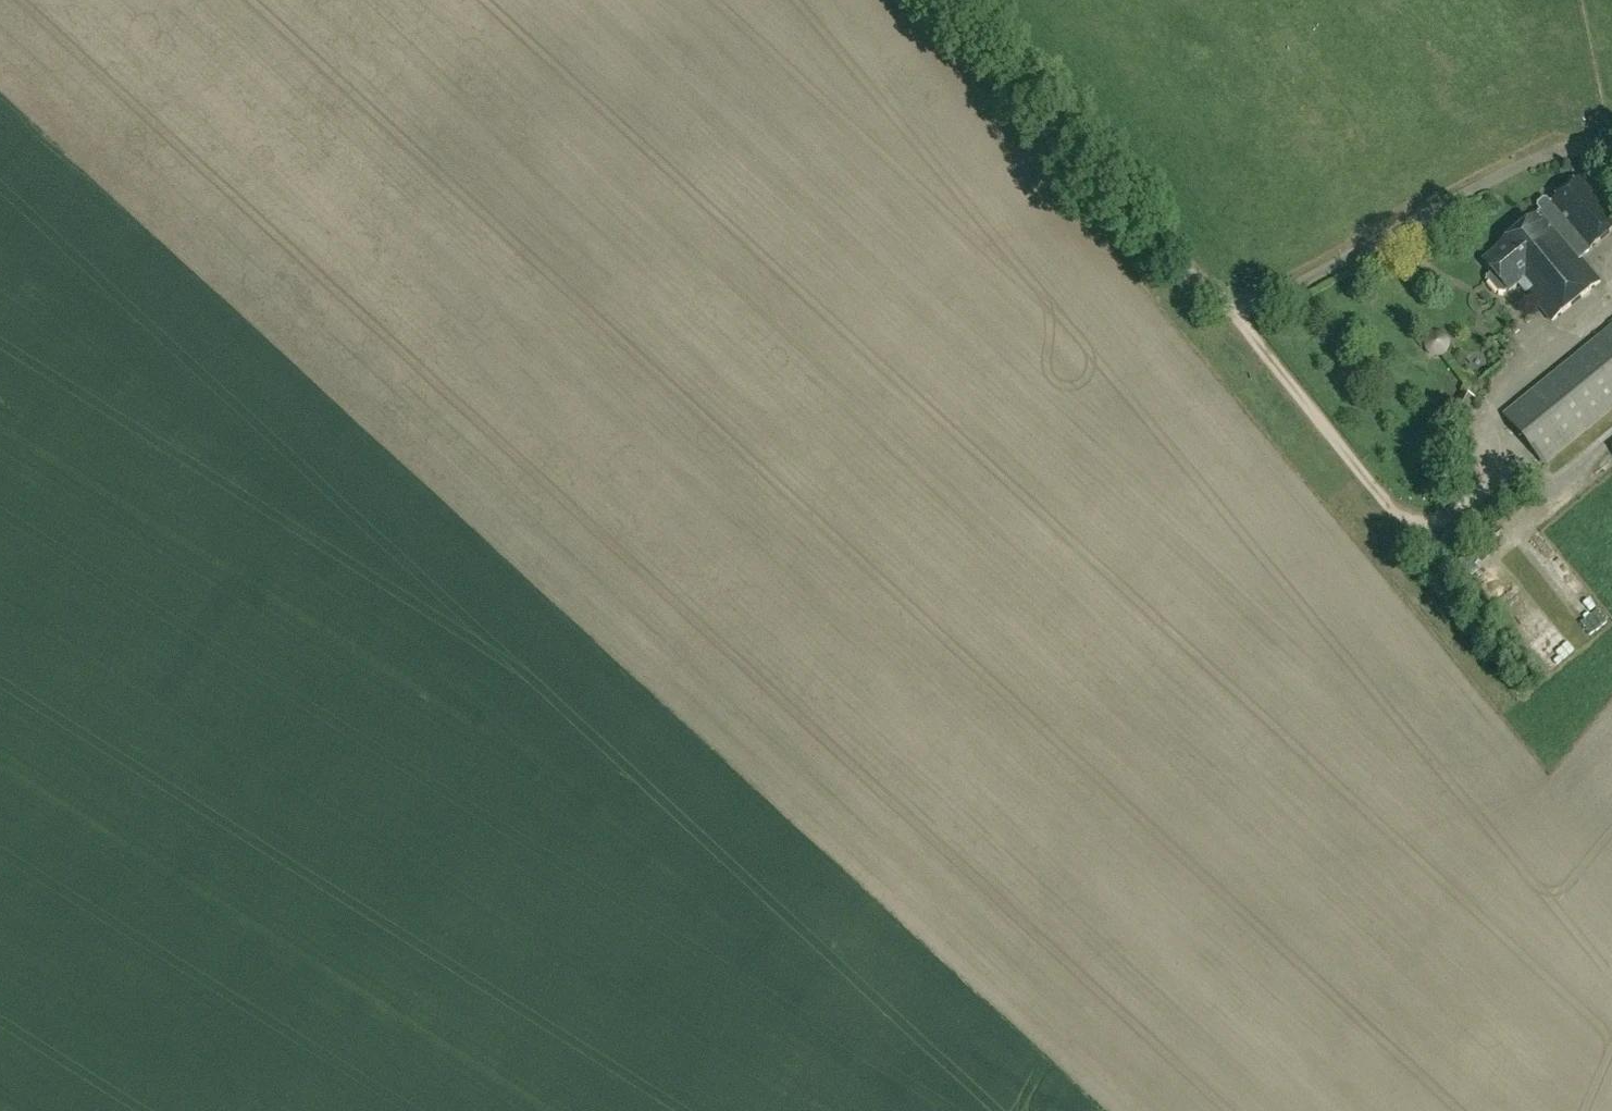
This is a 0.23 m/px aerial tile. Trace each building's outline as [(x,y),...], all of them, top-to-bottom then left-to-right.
[(1541,212),(1579,257),(1611,229),(1611,213),(1582,177),(1550,203),(1546,198),(1536,206),(1541,212)] [(1600,281),(1579,257),(1541,212),(1482,261),(1491,272),(1487,275),(1487,282),(1496,294),(1504,293),(1507,290),(1509,293),(1520,283),(1552,321),(1600,281)] [(1611,406),(1611,326),(1503,415),(1542,464),(1611,406)] [(1598,610),(1563,568),(1552,577),(1586,619),(1598,610)] [(1561,663),(1576,650),(1562,635),(1547,648),(1561,663)]
